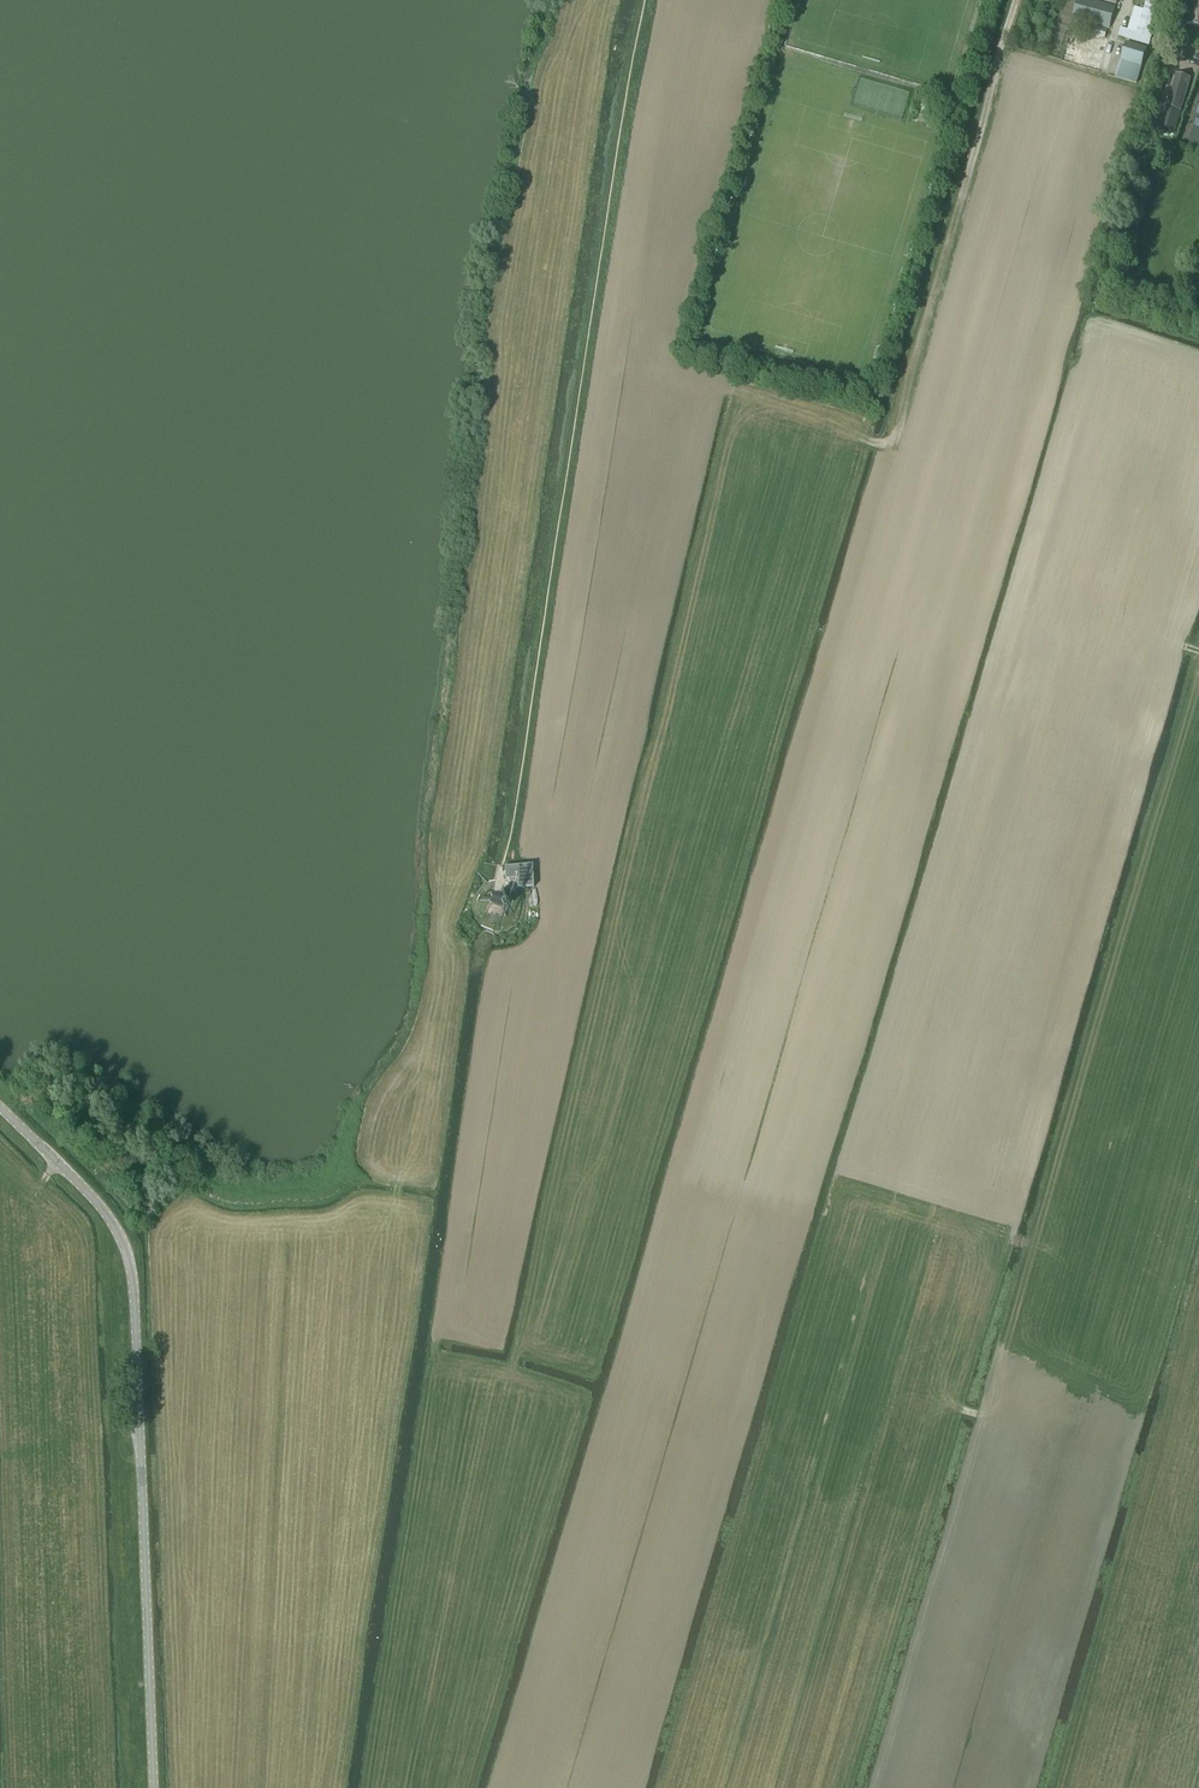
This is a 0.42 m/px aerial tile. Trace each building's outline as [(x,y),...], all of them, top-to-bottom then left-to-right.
[(1116,7),(1091,0),(1078,0),(1072,19),(1071,25),(1078,27),(1080,21),(1109,29),(1116,7)] [(1160,5),(1162,0),(1147,0),(1146,1),(1143,10),(1135,8),(1128,30),(1121,28),(1118,37),(1148,46),(1160,5)] [(1186,23),(1195,27),(1198,28),(1198,0),(1193,0),(1186,23)] [(1137,84),(1147,49),(1127,43),(1116,78),(1137,84)] [(1166,107),(1159,128),(1173,133),(1180,111),(1190,78),(1176,74),(1166,107)] [(917,99),(913,114),(933,119),(937,105),(917,99)] [(1152,149),(1155,138),(1144,134),(1140,145),(1152,149)] [(533,887),(532,866),(505,867),(506,880),(517,879),(518,888),(533,887)] [(507,917),(510,899),(491,895),(488,914),(507,917)]
